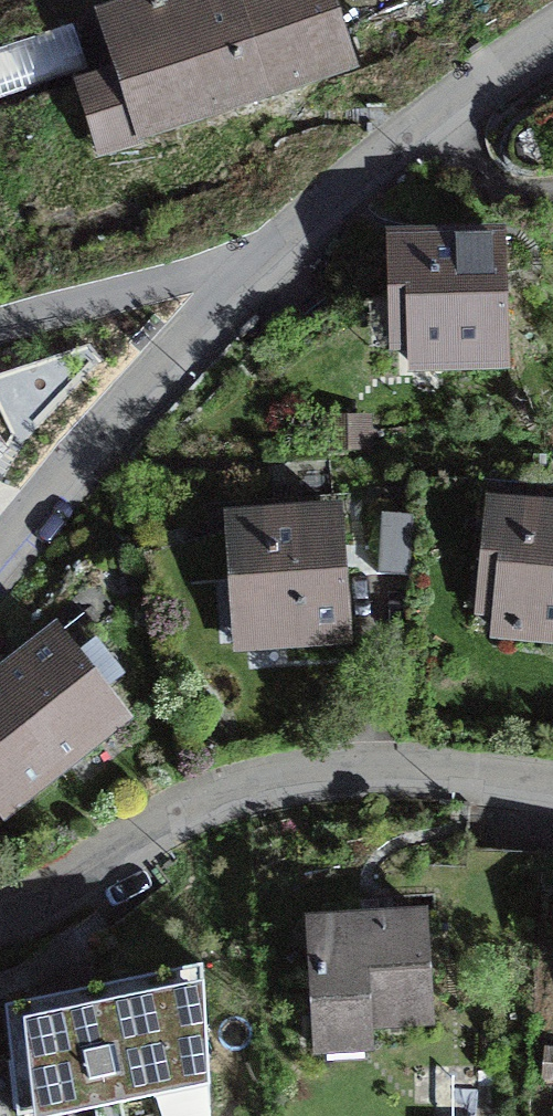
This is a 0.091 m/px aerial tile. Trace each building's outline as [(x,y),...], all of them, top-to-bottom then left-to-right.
[(122,72),(80,86),(99,143),(350,59),(330,0),(156,0),(104,17),(122,72)] [(89,60),(76,19),(0,43),(0,88),(89,60)] [(505,361),(500,236),(430,239),(430,247),(391,248),(393,302),(410,302),(413,364),(505,361)] [(363,422),(336,424),(338,446),(365,444),(363,422)] [(538,519),(541,485),(482,480),(479,512),(487,513),(482,566),(501,568),(495,630),(552,636),(552,520),(538,519)] [(339,512),(266,517),(266,525),(229,528),(234,582),(252,581),(256,643),(348,636),(339,512)] [(379,574),(411,576),(414,515),(382,513),(379,574)] [(0,677),(0,805),(7,813),(125,717),(102,689),(120,674),(94,643),(76,657),(55,633),(0,677)] [(427,1023),(421,913),(312,920),(319,1030),(427,1023)] [(6,1006),(18,1115),(94,1100),(95,1108),(158,1095),(155,1078),(208,1067),(203,966),(80,991),(6,1006)] [(542,1075),(552,1077),(552,1050),(545,1050),(542,1075)]
